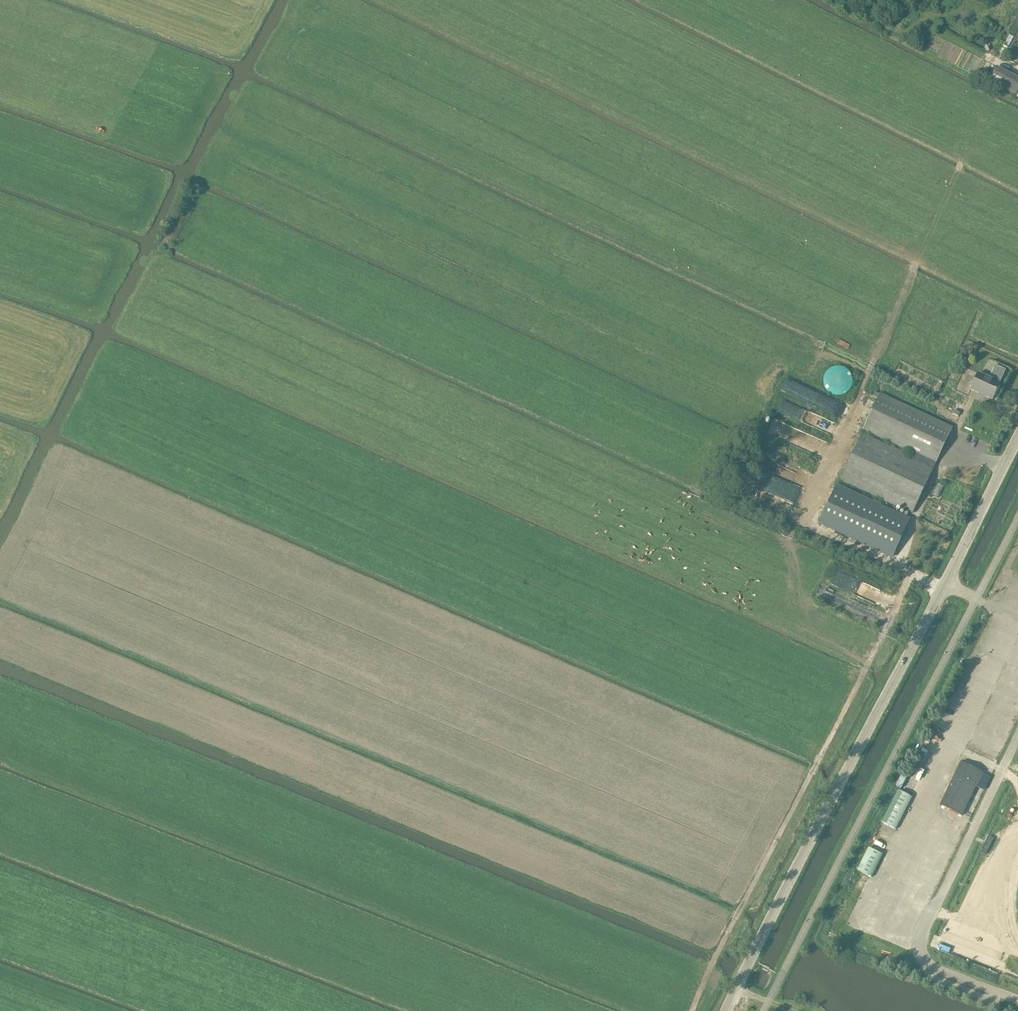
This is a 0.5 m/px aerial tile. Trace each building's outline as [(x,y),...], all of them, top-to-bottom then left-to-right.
[(1004,44),(1000,51),(1005,54),(1008,47),(1004,44)] [(1005,90),(1016,96),(1017,96),(1017,94),(1017,93),(1017,78),(1014,75),(1005,90)] [(970,389),(992,400),(1000,383),(1005,371),(993,365),(988,378),(978,373),(970,389)] [(827,394),(851,393),(850,367),(825,368),(827,394)] [(809,401),(813,390),(788,380),(784,391),(809,401)] [(965,404),(970,394),(958,389),(960,384),(953,381),(946,396),(965,404)] [(880,393),(878,395),(874,393),(872,397),(877,399),(862,430),(911,453),(910,456),(934,467),(935,464),(953,427),(880,393)] [(778,425),(774,436),(820,453),(824,442),(778,425)] [(839,480),(880,499),(889,503),(912,514),(934,467),(910,456),(861,433),(839,480)] [(796,481),(799,474),(780,467),(777,474),(796,481)] [(909,522),(837,488),(820,525),(892,559),(909,522)] [(853,581),(854,577),(837,570),(833,579),(848,585),(850,580),(853,581)] [(1014,594),(1016,589),(1005,585),(1003,590),(1014,594)] [(940,805),(961,816),(982,772),(961,762),(940,805)] [(882,822),(896,829),(912,797),(898,790),(882,822)] [(984,846),(980,853),(982,854),(984,855),(993,839),(990,838),(988,837),(986,841),(984,846)] [(883,855),(868,848),(857,870),(869,876),(871,877),(875,869),(883,855)]
